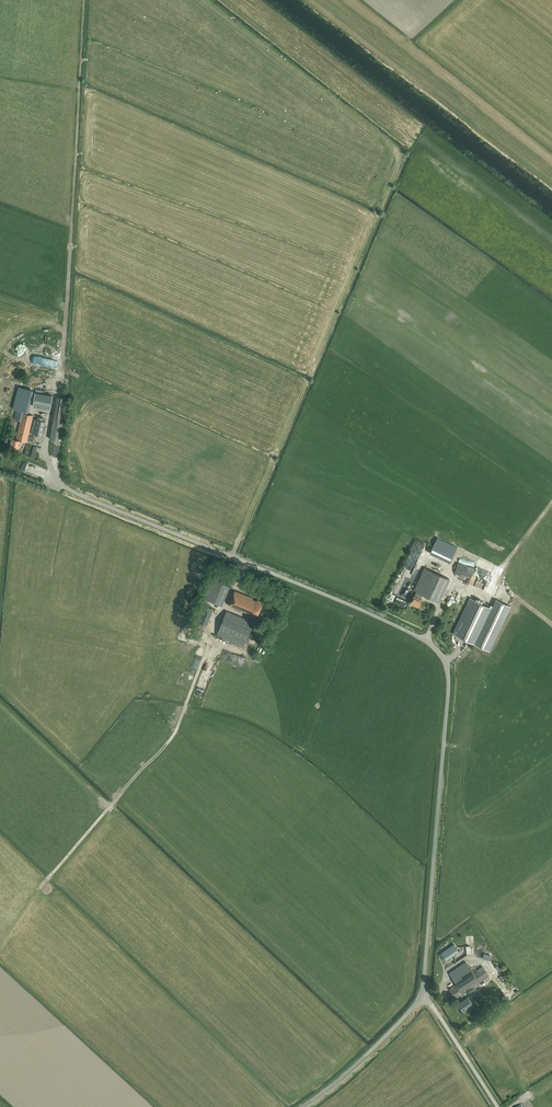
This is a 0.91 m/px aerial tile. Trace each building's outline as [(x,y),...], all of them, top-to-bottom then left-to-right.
[(10,446),(19,448),(21,440),(27,442),(27,440),(33,441),(34,437),(28,436),(33,415),(26,414),(31,393),(21,391),(17,409),(16,409),(13,419),(20,421),(16,439),(12,438),(10,446)] [(33,405),(50,408),(52,395),(35,392),(33,405)] [(57,397),(54,417),(51,439),(64,441),(70,398),(57,397)] [(34,418),(30,433),(41,436),(45,421),(34,418)] [(25,460),(22,467),(27,469),(30,462),(25,460)] [(47,476),(49,468),(43,466),(30,463),(28,471),(47,476)] [(457,562),(454,573),(470,578),(474,567),(473,567),(458,562),(457,562)] [(413,595),(410,602),(418,606),(421,598),(423,594),(425,595),(425,594),(427,595),(427,596),(439,601),(449,579),(424,567),(414,590),(416,591),(414,595),(413,595)] [(215,570),(205,596),(204,598),(222,605),(233,578),(228,576),(215,570)] [(257,616),(263,602),(257,599),(257,600),(252,599),(253,598),(234,590),(228,605),(257,616)] [(470,597),(453,633),(489,650),(510,606),(497,600),(493,608),(470,597)] [(200,625),(204,627),(205,624),(207,624),(213,608),(203,604),(196,620),(201,622),(200,625)] [(253,622),(226,610),(216,635),(244,646),(253,622)] [(454,944),(442,952),(446,959),(458,951),(454,944)] [(458,1003),(462,1010),(472,1003),(468,996),(467,997),(464,992),(489,976),(482,966),(473,972),(466,961),(449,972),(457,983),(449,989),(456,998),(460,995),(463,999),(458,1003)]
